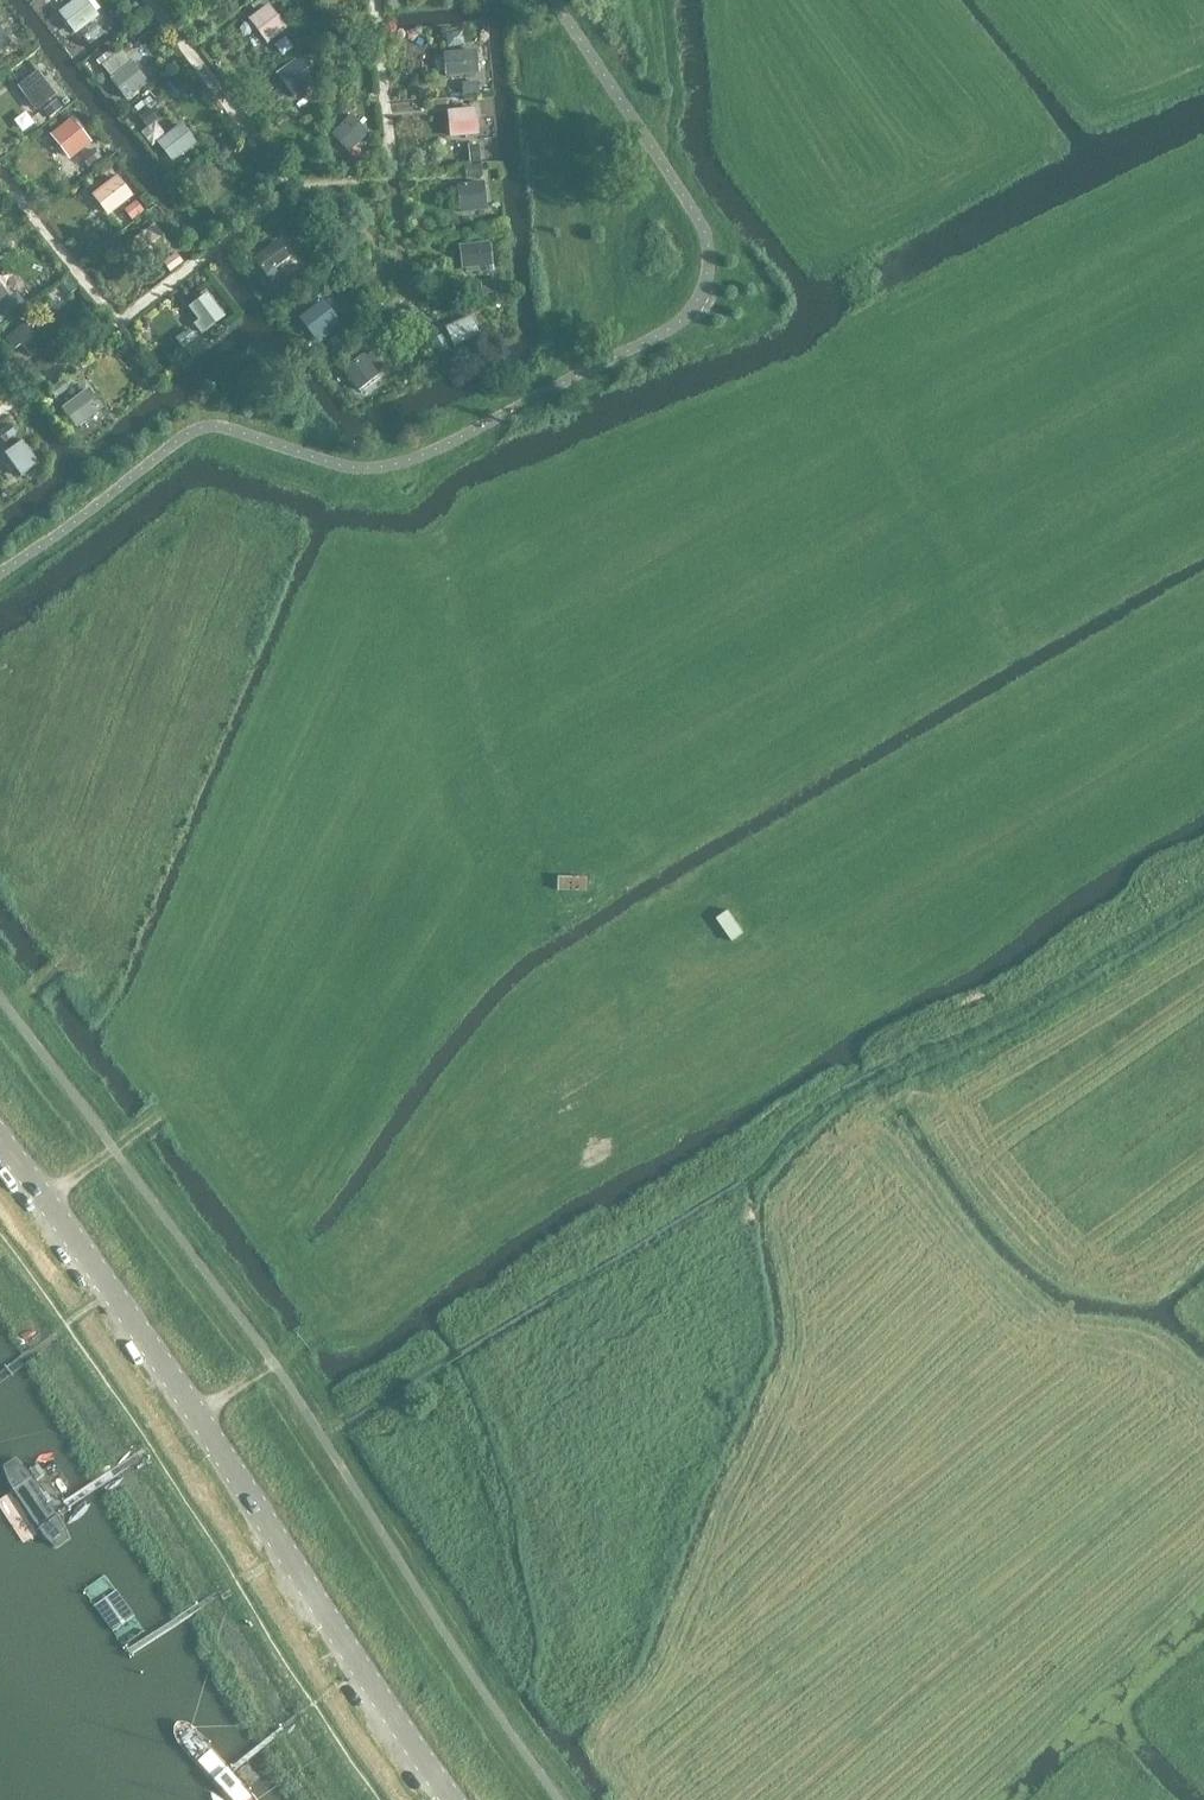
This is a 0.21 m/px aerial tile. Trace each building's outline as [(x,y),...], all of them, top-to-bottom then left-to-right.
[(102,0),(75,0),(60,11),(76,32),(108,8),(102,0)] [(267,42),(289,27),(271,1),(249,16),(267,42)] [(16,45),(0,21),(0,55),(16,45)] [(155,85),(121,44),(93,66),(126,108),(155,85)] [(479,48),(445,49),(445,75),(480,74),(479,48)] [(313,77),(290,52),(268,71),(291,97),(313,77)] [(28,60),(0,84),(0,85),(30,119),(58,95),(28,60)] [(476,101),(443,104),(447,146),(480,143),(476,101)] [(352,112),(333,132),(352,151),(372,131),(352,112)] [(74,115),(51,132),(71,159),(94,141),(74,115)] [(164,133),(157,122),(148,127),(169,162),(199,144),(185,120),(164,133)] [(130,198),(106,169),(78,192),(102,222),(130,198)] [(157,222),(132,238),(148,261),(173,245),(157,222)] [(487,236),(455,241),(461,280),(493,276),(487,236)] [(272,283),(298,263),(278,238),(253,257),(272,283)] [(233,312),(209,287),(180,315),(204,340),(233,312)] [(352,325),(324,290),(291,317),(320,352),(352,325)] [(454,346),(481,336),(473,314),(446,324),(454,346)] [(32,318),(9,335),(28,360),(51,343),(32,318)] [(342,368),(358,389),(382,372),(374,361),(383,354),(375,344),(342,368)] [(103,415),(83,386),(49,410),(69,438),(103,415)] [(23,438),(6,452),(23,474),(41,460),(23,438)] [(557,878),(557,891),(586,891),(585,877),(557,878)] [(715,919),(729,940),(741,932),(728,911),(715,919)] [(69,1537),(23,1462),(21,1461),(20,1459),(18,1458),(16,1457),(14,1456),(12,1456),(8,1456),(7,1458),(6,1461),(6,1464),(6,1466),(6,1469),(55,1546),(56,1547),(58,1547),(60,1547),(62,1547),(63,1547),(65,1546),(66,1545),(67,1543),(68,1542),(69,1540),(69,1538),(69,1537)] [(32,1546),(34,1547),(35,1547),(37,1547),(38,1546),(40,1545),(40,1544),(41,1542),(41,1541),(5,1484),(3,1483),(1,1483),(0,1483),(0,1497),(32,1546)] [(229,1799),(256,1799),(190,1725),(176,1722),(174,1737),(229,1799)]
